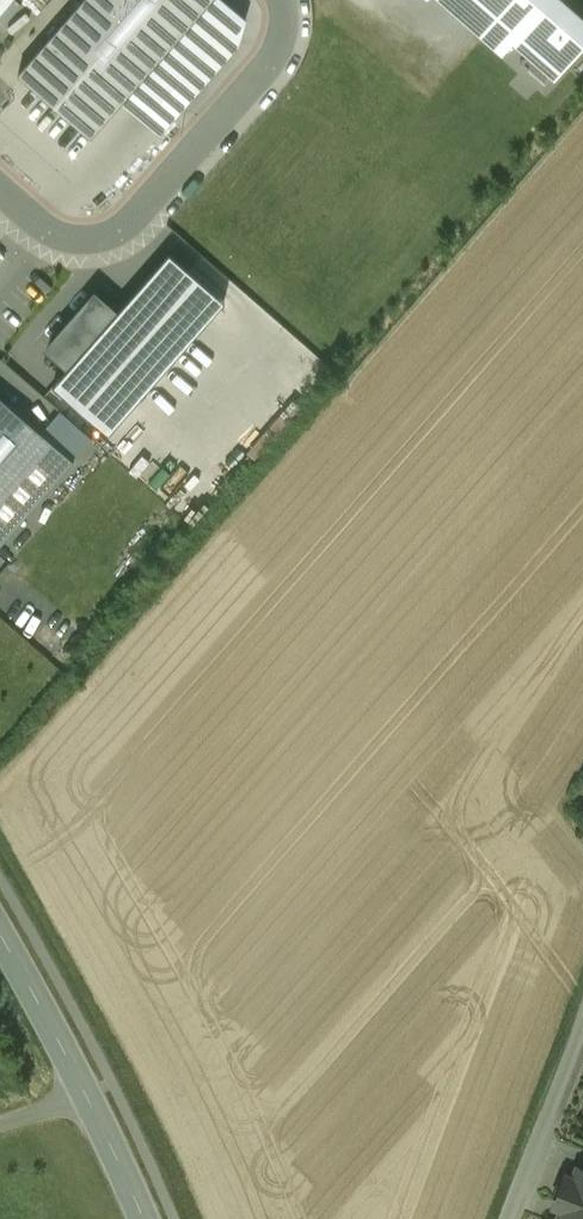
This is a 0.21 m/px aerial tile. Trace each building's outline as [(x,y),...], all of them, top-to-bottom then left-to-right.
[(20,71),(91,135),(212,0),(83,0),(20,71)] [(501,54),(512,41),(551,76),(582,41),(582,15),(566,0),(441,0),(501,54)] [(224,301),(169,253),(54,385),(109,433),(224,301)] [(75,462),(73,460),(41,431),(0,395),(0,546),(75,462)] [(41,431),(73,460),(93,438),(61,409),(41,431)] [(567,1199),(565,1198),(557,1218),(582,1218),(582,1169),(578,1167),(577,1168),(579,1169),(567,1199)]
